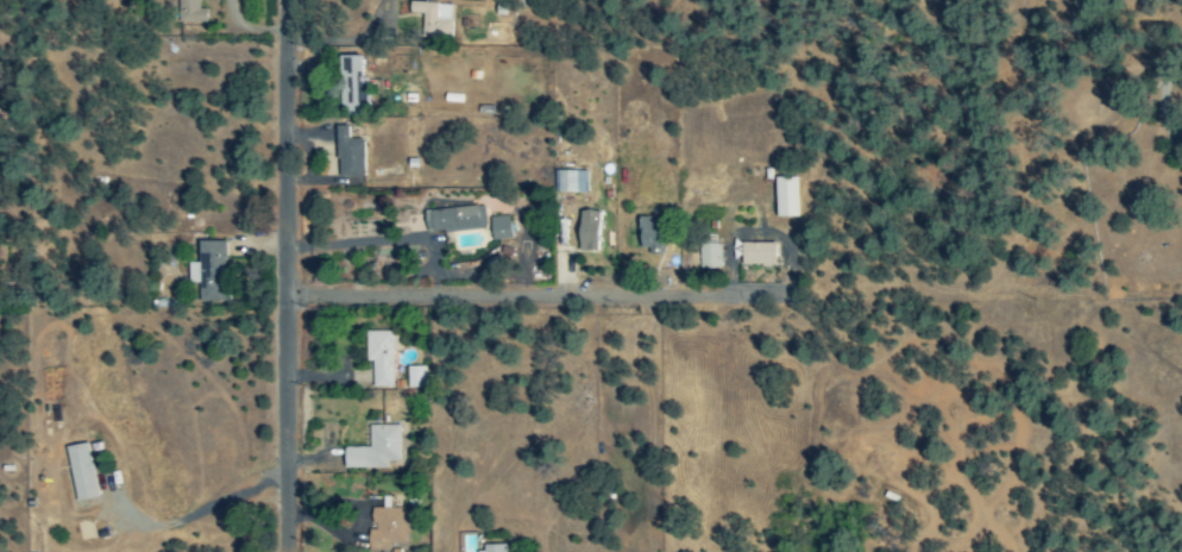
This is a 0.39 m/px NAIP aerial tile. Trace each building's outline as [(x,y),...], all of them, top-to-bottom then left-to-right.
[(205,23),(205,10),(198,10),(198,0),(177,0),(177,23),(205,23)] [(409,14),(422,14),(421,38),(450,40),(451,4),(409,3),(409,14)] [(340,118),(367,117),(367,78),(360,78),(360,57),(339,57),(340,118)] [(347,127),(335,127),(335,178),(362,178),(363,140),(347,140),(347,127)] [(587,171),(554,171),(553,194),(586,194),(587,171)] [(775,218),(795,217),(795,178),(774,178),(775,218)] [(423,210),(424,231),(484,229),(483,207),(423,210)] [(577,251),(596,252),(598,212),(578,211),(577,251)] [(490,241),(510,240),(509,217),(489,218),(490,241)] [(659,220),(639,219),(639,247),(658,248),(659,220)] [(198,302),(225,302),(226,242),(198,242),(198,263),(189,263),(189,284),(199,285),(198,302)] [(720,269),(719,244),(697,245),(698,270),(720,269)] [(774,244),(740,244),(740,266),(774,267),(774,244)] [(391,388),(392,351),(391,351),(391,332),(366,331),(365,363),(371,363),(370,388),(391,388)] [(407,389),(425,388),(425,367),(406,367),(407,389)] [(343,469),(386,469),(386,462),(398,462),(399,426),(369,426),(368,448),(343,448),(343,469)] [(95,499),(88,444),(66,447),(72,502),(95,499)] [(404,509),(371,510),(371,531),(367,531),(367,551),(388,551),(388,544),(405,544),(404,509)]
